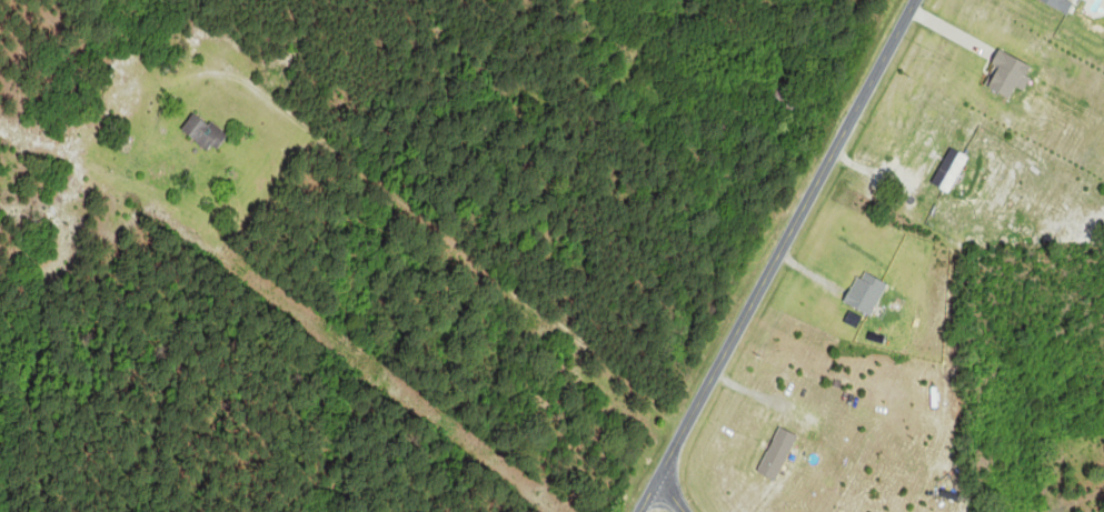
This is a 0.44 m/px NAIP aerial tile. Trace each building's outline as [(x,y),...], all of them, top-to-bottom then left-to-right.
[(1065,12),(1071,1),(1069,0),(1042,0),(1065,12)] [(1029,62),(996,48),(990,63),(995,65),(986,86),(1008,96),(1013,84),(1023,89),(1029,76),(1024,74),(1029,62)] [(180,128),(213,151),(225,133),(192,110),(180,128)] [(966,156),(949,146),(930,181),(946,191),(966,156)] [(845,304),(872,313),(884,280),(857,270),(845,304)] [(774,480),(796,435),(777,426),(756,471),(774,480)]
